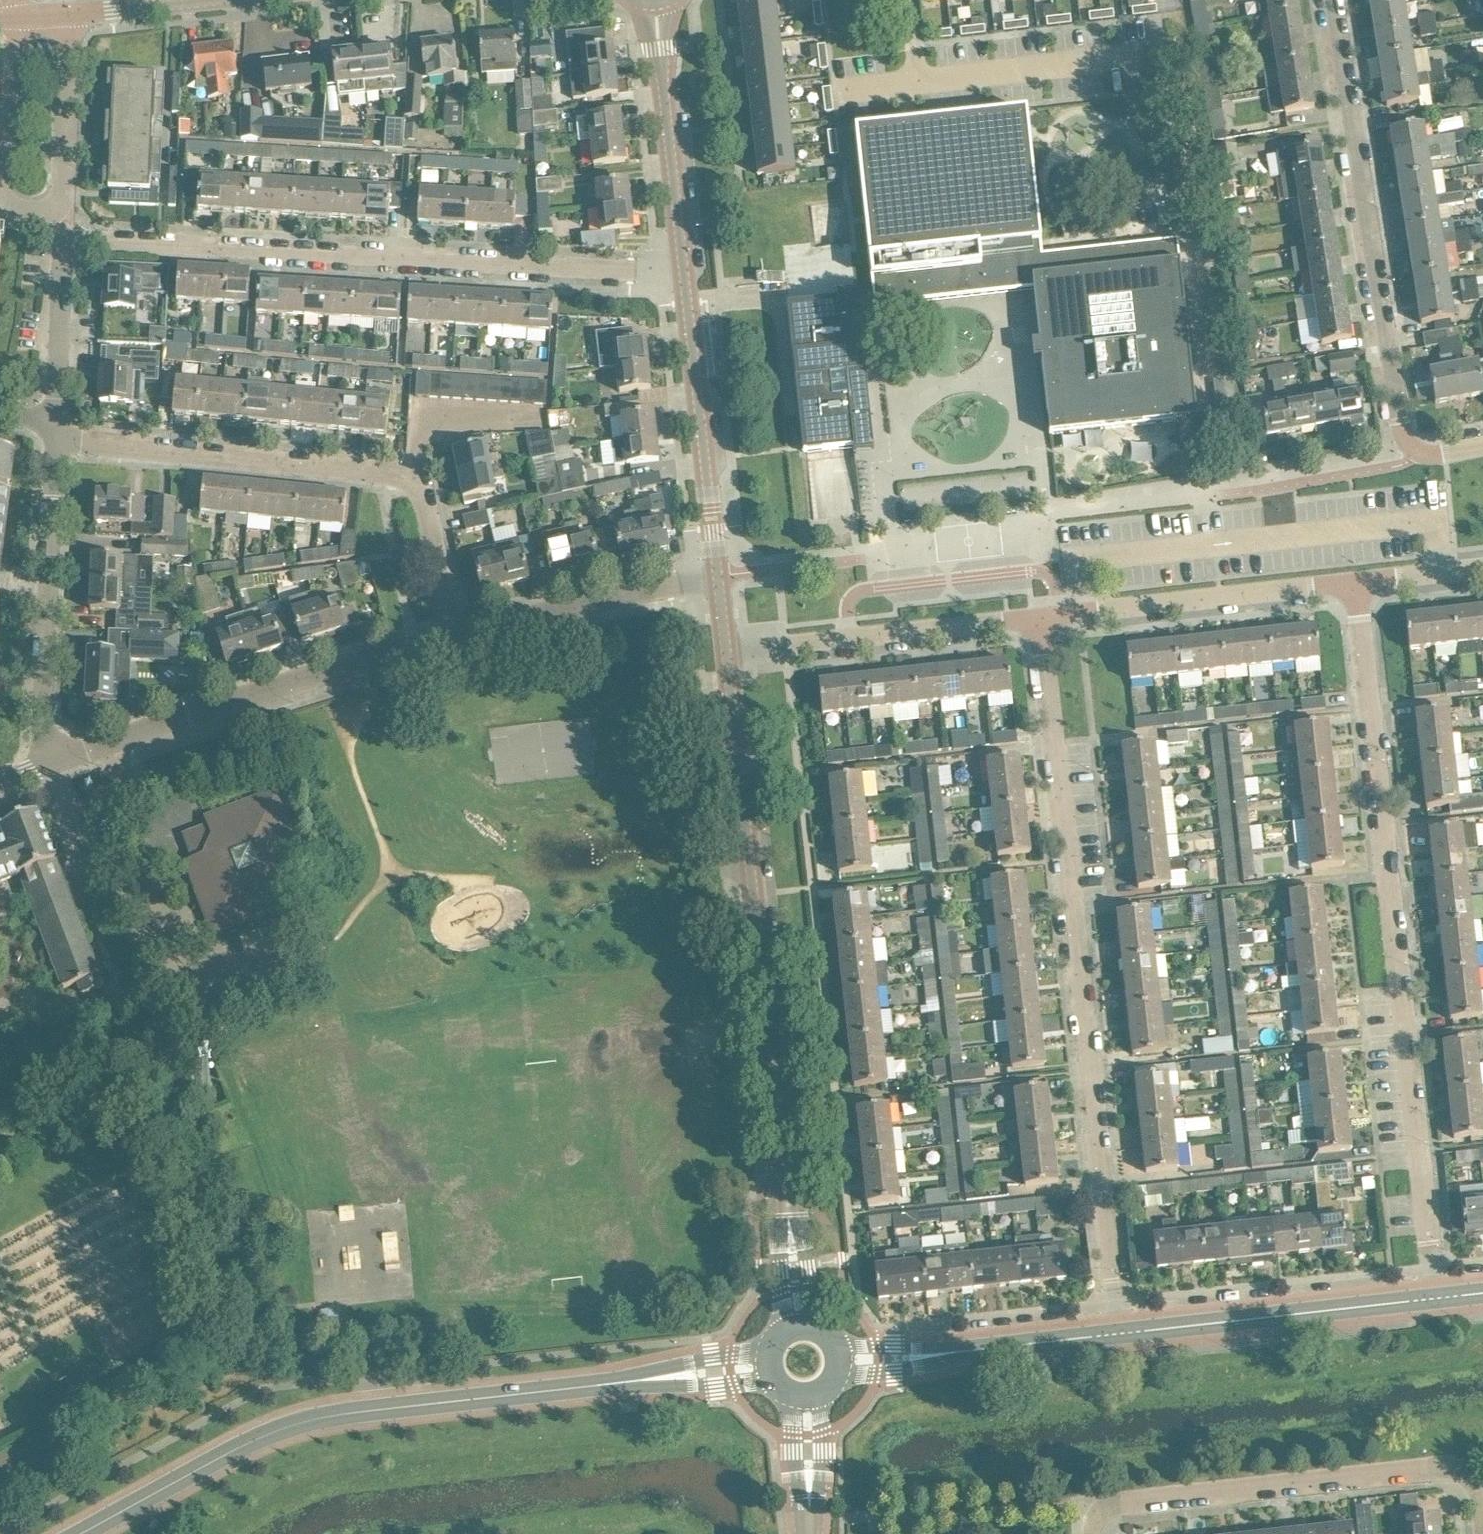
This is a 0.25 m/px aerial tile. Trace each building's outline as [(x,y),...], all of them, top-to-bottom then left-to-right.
[(738,1),(740,23),(777,19),(775,0),(750,0),(738,1)] [(1261,17),(1299,11),(1297,0),(1258,0),(1261,17)] [(1371,9),(1403,4),(1403,0),(1370,0),(1371,9)] [(1482,10),(1482,0),(1473,0),(1475,11),(1482,10)] [(1207,14),(1205,1),(1190,3),(1194,27),(1212,25),(1210,13),(1207,14)] [(820,2),(812,3),(814,15),(822,14),(820,2)] [(1403,4),(1371,9),(1375,33),(1407,28),(1403,4)] [(1156,5),(1144,7),(1145,15),(1157,14),(1156,5)] [(1144,7),(1132,8),(1133,16),(1145,15),(1144,7)] [(1113,10),(1101,12),(1102,20),(1114,19),(1113,10)] [(1272,40),(1303,35),(1299,11),(1261,17),(1269,16),(1272,40)] [(1101,12),(1089,13),(1090,22),(1102,20),(1101,12)] [(1434,12),(1417,15),(1418,26),(1436,24),(1434,12)] [(822,14),(814,15),(815,27),(823,26),(822,14)] [(1070,16),(1058,17),(1059,25),(1071,24),(1070,16)] [(1058,17),(1046,18),(1047,27),(1059,25),(1058,17)] [(777,19),(740,23),(743,45),(780,40),(777,19)] [(1027,21),(1015,22),(1016,30),(1028,29),(1027,21)] [(1015,22),(1003,24),(1004,32),(1016,30),(1015,22)] [(1436,24),(1418,26),(1420,37),(1437,34),(1436,24)] [(1212,25),(1194,27),(1198,52),(1213,49),(1209,26),(1212,25)] [(984,26),(972,27),(973,35),(985,34),(984,26)] [(972,27),(960,29),(961,37),(973,35),(972,27)] [(1379,58),(1411,52),(1407,28),(1375,33),(1379,58)] [(951,30),(939,31),(940,39),(952,38),(951,30)] [(517,71),(516,63),(514,34),(479,36),(482,73),(517,71)] [(1276,64),(1307,59),(1303,35),(1272,40),(1276,64)] [(456,70),(452,39),(421,43),(424,69),(426,69),(426,78),(443,76),(445,87),(447,87),(446,102),(445,102),(444,136),(463,137),(464,90),(463,72),(457,73),(457,70),(456,70)] [(780,41),(743,45),(745,67),(782,62),(780,41)] [(237,73),(236,62),(233,42),(213,45),(219,96),(229,95),(227,74),(237,73)] [(546,58),(544,44),(531,45),(532,59),(546,58)] [(208,97),(219,96),(213,45),(193,47),(198,88),(207,87),(208,97)] [(571,75),(584,73),(615,70),(612,45),(568,50),(571,75)] [(825,45),(817,46),(819,58),(827,57),(825,45)] [(394,92),(391,67),(389,47),(361,50),(366,95),(394,92)] [(1216,71),(1213,49),(1198,52),(1201,78),(1223,74),(1222,70),(1216,71)] [(366,95),(361,50),(333,53),(337,85),(325,86),(325,89),(326,99),(324,123),(322,144),(363,147),(364,134),(342,133),(343,116),(338,98),(366,95)] [(1415,76),(1411,52),(1379,58),(1383,82),(1415,77),(1415,76)] [(263,61),(265,81),(267,93),(280,91),(280,90),(312,86),(309,56),(263,61)] [(827,57),(819,58),(820,70),(828,69),(827,57)] [(1276,64),(1280,89),(1310,84),(1307,59),(1276,64)] [(1424,63),(1426,74),(1426,75),(1444,72),(1442,60),(1424,63)] [(782,62),(745,67),(748,88),(785,84),(782,62)] [(584,73),(571,75),(574,99),(586,97),(598,96),(618,94),(615,70),(584,73)] [(1415,77),(1383,82),(1387,106),(1406,103),(1419,101),(1417,86),(1428,85),(1446,83),(1444,72),(1426,75),(1426,74),(1415,76),(1415,77)] [(149,187),(153,95),(154,75),(115,73),(109,203),(158,206),(159,199),(159,188),(149,187)] [(173,74),(172,112),(179,113),(181,74),(173,74)] [(406,115),(420,116),(422,77),(408,76),(406,115)] [(544,78),(542,78),(542,76),(536,76),(536,80),(531,80),(533,112),(553,110),(552,96),(544,96),(544,78)] [(529,81),(516,81),(519,134),(532,133),(531,125),(532,125),(529,81)] [(785,84),(748,88),(750,109),(787,105),(785,84)] [(1218,84),(1204,87),(1206,100),(1220,98),(1218,84)] [(1314,108),(1310,84),(1280,89),(1284,113),(1314,108)] [(830,88),(822,89),(824,101),(832,100),(830,88)] [(1220,98),(1206,100),(1208,113),(1222,111),(1220,98)] [(832,100),(824,101),(825,113),(833,112),(832,100)] [(787,105),(750,109),(753,131),(790,127),(787,105)] [(557,109),(553,110),(533,112),(535,148),(539,147),(539,144),(545,144),(545,146),(546,146),(545,126),(558,125),(557,109)] [(860,297),(837,299),(838,310),(858,307),(1036,288),(1034,277),(1044,276),(1042,255),(1026,110),(918,122),(901,124),(855,129),(874,295),(860,297)] [(322,144),(324,123),(310,122),(311,120),(261,118),(261,112),(240,111),(240,138),(287,140),(287,141),(322,144)] [(623,137),(620,113),(576,118),(579,142),(590,141),(623,137)] [(180,118),(180,133),(191,133),(191,118),(180,118)] [(402,149),(404,120),(387,118),(384,148),(402,149)] [(404,123),(403,139),(418,140),(419,124),(404,123)] [(1455,145),(1453,134),(1425,138),(1423,124),(1390,129),(1394,154),(1427,149),(1455,145)] [(239,138),(239,135),(239,126),(225,125),(225,137),(239,138)] [(790,127),(753,131),(755,152),(792,148),(790,127)] [(1457,143),(1473,140),(1471,128),(1455,130),(1457,143)] [(836,131),(827,132),(829,144),(837,143),(836,131)] [(593,165),(625,161),(623,137),(590,141),(593,165)] [(225,156),(225,144),(201,142),(187,142),(187,154),(201,155),(225,156)] [(1470,142),(1457,144),(1460,157),(1472,155),(1470,142)] [(837,143),(829,144),(830,156),(838,155),(837,143)] [(225,144),(225,156),(235,157),(234,169),(245,169),(246,157),(248,157),(249,145),(225,144)] [(546,146),(545,146),(545,144),(539,144),(539,147),(535,148),(535,163),(547,162),(546,146)] [(272,159),(273,147),(249,145),(248,157),(272,159)] [(1220,187),(1249,182),(1246,161),(1239,162),(1237,145),(1214,148),(1220,187)] [(1282,177),(1294,175),(1324,170),(1320,145),(1278,152),(1282,177)] [(1429,159),(1457,156),(1455,145),(1427,149),(1394,154),(1398,178),(1431,173),(1429,159)] [(296,160),(297,148),(273,147),(272,159),(296,160)] [(320,162),(321,150),(297,148),(296,160),(320,162)] [(792,149),(756,153),(758,175),(795,170),(792,149)] [(344,163),(345,151),(321,150),(320,162),(344,163)] [(368,165),(369,153),(345,151),(344,163),(368,165)] [(393,154),(369,153),(368,165),(392,166),(393,154)] [(496,154),(495,161),(494,160),(493,173),(519,175),(520,155),(496,154)] [(445,170),(446,157),(422,156),(421,168),(445,170)] [(470,159),(448,158),(446,157),(445,170),(469,171),(470,159)] [(470,159),(469,171),(493,173),(494,160),(470,159)] [(1467,167),(1469,176),(1469,177),(1482,175),(1482,165),(1467,167)] [(170,167),(169,205),(175,206),(177,168),(170,167)] [(184,196),(183,201),(198,202),(197,209),(221,210),(223,179),(199,177),(200,171),(185,170),(185,176),(184,196)] [(1324,170),(1294,175),(1282,177),(1286,201),(1298,199),(1328,194),(1324,170)] [(1462,193),(1462,192),(1463,192),(1461,181),(1433,186),(1431,173),(1398,178),(1402,203),(1462,193)] [(549,211),(550,211),(549,192),(563,191),(562,177),(536,180),(536,184),(537,211),(543,211),(543,215),(549,214),(549,211)] [(245,212),(247,180),(223,179),(221,210),(245,212)] [(269,213),(271,182),(247,180),(245,212),(269,213)] [(630,205),(628,180),(596,184),(599,208),(630,205)] [(271,182),(269,213),(293,215),(295,183),(271,182)] [(295,183),(293,215),(317,216),(319,185),(295,183)] [(442,224),(466,225),(468,193),(454,193),(455,185),(445,184),(444,192),(442,224)] [(319,185),(317,216),(341,218),(343,186),(319,185)] [(1220,187),(1222,200),(1236,198),(1234,185),(1220,187)] [(341,218),(364,219),(366,188),(343,186),(341,218)] [(366,188),(364,219),(388,221),(390,189),(366,188)] [(420,190),(419,202),(418,222),(442,224),(444,192),(420,190)] [(466,225),(490,227),(492,195),(468,193),(466,225)] [(1436,207),(1464,203),(1462,193),(1402,203),(1406,227),(1438,222),(1436,207)] [(1332,218),(1328,194),(1298,199),(1301,223),(1332,218)] [(490,227),(514,228),(514,216),(526,217),(527,197),(516,197),(492,195),(490,227)] [(633,229),(630,205),(599,208),(599,212),(601,232),(581,234),(582,248),(617,250),(615,231),(620,230),(620,234),(632,233),(632,229),(633,229)] [(550,214),(549,214),(543,215),(543,211),(537,211),(538,229),(550,229),(550,214)] [(1336,243),(1332,218),(1301,223),(1305,247),(1336,243)] [(1239,219),(1226,221),(1228,235),(1242,232),(1239,219)] [(1454,244),(1470,241),(1469,230),(1452,232),(1453,233),(1441,235),(1438,222),(1406,227),(1410,251),(1442,246),(1454,244)] [(1244,246),(1242,232),(1228,235),(1230,248),(1244,246)] [(1044,276),(1034,277),(1036,288),(1044,359),(1041,359),(1050,434),(1196,418),(1177,240),(1042,255),(1044,276)] [(1470,241),(1454,244),(1455,254),(1472,252),(1470,241)] [(1340,267),(1336,243),(1305,247),(1309,271),(1340,267)] [(1446,270),(1446,269),(1442,246),(1410,251),(1414,275),(1446,270)] [(106,275),(105,307),(125,308),(135,309),(136,288),(154,289),(154,294),(168,294),(169,266),(156,265),(124,264),(110,263),(110,275),(106,275)] [(200,301),(202,269),(178,267),(176,300),(200,301)] [(1249,281),(1247,267),(1233,270),(1235,283),(1249,281)] [(1343,291),(1340,267),(1309,271),(1313,296),(1343,291)] [(202,269),(200,301),(224,303),(226,270),(202,269)] [(249,304),(249,292),(251,272),(226,270),(224,303),(249,304)] [(1446,270),(1414,275),(1417,300),(1450,294),(1446,270)] [(784,271),(757,273),(758,285),(786,282),(784,271)] [(1461,281),(1462,292),(1478,290),(1482,289),(1478,289),(1476,278),(1461,281)] [(282,282),(258,280),(256,313),(280,315),(282,282)] [(1235,283),(1237,297),(1252,294),(1249,281),(1235,283)] [(304,316),(306,283),(282,282),(280,315),(304,316)] [(330,285),(306,283),(304,316),(328,318),(330,285)] [(354,286),(330,285),(328,318),(352,319),(354,286)] [(376,321),(378,288),(354,286),(352,319),(376,321)] [(400,322),(402,289),(378,288),(376,321),(400,322)] [(407,323),(431,324),(433,291),(409,290),(407,323)] [(1478,290),(1462,292),(1464,303),(1480,300),(1480,299),(1478,290)] [(431,324),(455,326),(457,293),(433,291),(431,324)] [(1347,315),(1343,291),(1313,296),(1317,320),(1347,315)] [(455,326),(479,327),(481,294),(457,293),(455,326)] [(479,327),(503,329),(505,296),(481,294),(479,327)] [(1421,324),(1454,319),(1450,294),(1417,300),(1421,324)] [(503,329),(502,338),(526,339),(526,330),(528,297),(505,296),(503,329)] [(528,297),(526,330),(551,332),(553,299),(528,297)] [(837,299),(787,305),(801,428),(795,428),(797,440),(802,440),(804,453),(806,452),(813,520),(862,515),(855,453),(874,451),(865,372),(871,371),(870,360),(868,345),(862,345),(858,307),(838,310),(837,299)] [(1351,340),(1347,315),(1317,320),(1321,344),(1351,340)] [(1257,329),(1255,316),(1241,318),(1243,331),(1257,329)] [(1465,365),(1460,337),(1463,336),(1462,329),(1458,330),(1458,328),(1453,329),(1447,330),(1454,367),(1460,399),(1482,395),(1482,387),(1478,362),(1465,365)] [(607,332),(596,333),(599,369),(604,369),(616,367),(648,364),(645,340),(633,341),(632,329),(607,332)] [(1257,329),(1243,331),(1248,362),(1258,360),(1255,343),(1259,342),(1257,329)] [(1447,330),(1423,334),(1425,348),(1439,345),(1441,357),(1451,355),(1447,330)] [(175,331),(174,343),(188,344),(190,345),(192,333),(175,331)] [(221,348),(223,336),(206,334),(205,346),(221,348)] [(246,338),(223,336),(221,348),(246,350),(246,338)] [(277,354),(278,342),(263,340),(262,352),(277,354)] [(174,343),(166,342),(164,360),(202,364),(203,351),(188,350),(188,344),(174,343)] [(278,342),(277,354),(294,355),(295,343),(278,342)] [(325,359),(326,347),(310,345),(309,357),(325,359)] [(102,370),(100,401),(144,403),(145,381),(146,368),(158,368),(159,368),(160,354),(131,352),(130,358),(119,358),(120,349),(120,347),(102,347),(102,348),(106,348),(105,370),(102,370)] [(349,361),(350,350),(326,347),(325,359),(349,361)] [(373,363),(374,352),(357,351),(350,350),(349,361),(356,362),(373,363)] [(202,364),(219,365),(220,353),(203,351),(202,364)] [(388,365),(389,354),(374,352),(373,363),(388,365)] [(1327,358),(1331,379),(1336,378),(1335,374),(1355,370),(1352,353),(1327,358)] [(249,368),(251,356),(234,354),(233,367),(249,368)] [(266,370),(267,358),(251,356),(249,368),(266,370)] [(429,357),(413,356),(413,367),(428,368),(429,357)] [(524,374),(525,362),(509,361),(509,356),(501,356),(499,372),(524,374)] [(565,373),(566,373),(567,356),(555,356),(554,374),(559,374),(559,371),(565,370),(565,373)] [(429,357),(428,368),(445,369),(446,358),(429,357)] [(476,371),(477,359),(461,358),(460,370),(476,371)] [(1330,371),(1327,358),(1314,360),(1317,373),(1330,371)] [(282,359),(282,360),(281,371),(297,373),(298,361),(282,359)] [(477,359),(476,371),(493,372),(493,360),(477,359)] [(298,361),(297,373),(313,375),(314,363),(298,361)] [(524,374),(540,375),(541,363),(525,362),(524,374)] [(1279,365),(1282,380),(1295,377),(1292,363),(1279,365)] [(344,378),(345,366),(329,364),(328,376),(344,378)] [(638,401),(637,390),(651,388),(648,364),(616,367),(619,392),(620,403),(638,401)] [(361,367),(345,366),(344,378),(360,379),(361,367)] [(1435,404),(1460,399),(1454,367),(1442,369),(1429,371),(1435,404)] [(393,371),(377,370),(377,369),(368,368),(367,380),(392,383),(393,371)] [(566,373),(565,373),(565,370),(559,371),(559,374),(554,374),(553,388),(565,389),(566,373)] [(431,374),(417,373),(416,397),(429,397),(431,374)] [(442,375),(431,374),(429,397),(441,398),(442,375)] [(441,398),(453,399),(454,376),(442,375),(441,398)] [(453,399),(464,400),(466,376),(454,376),(453,399)] [(464,400),(476,400),(477,377),(466,376),(464,400)] [(476,400),(486,401),(488,378),(477,377),(476,400)] [(498,402),(500,379),(488,378),(486,401),(498,402)] [(197,415),(200,381),(176,379),(173,412),(197,415)] [(513,379),(500,379),(498,402),(511,403),(513,379)] [(511,403),(523,403),(524,380),(513,379),(511,403)] [(523,403),(534,404),(536,381),(524,380),(523,403)] [(197,415),(220,417),(224,384),(200,381),(197,415)] [(534,404),(546,405),(548,382),(536,381),(534,404)] [(247,386),(224,384),(220,417),(244,420),(247,386)] [(268,422),(271,389),(247,386),(244,420),(268,422)] [(1334,393),(1339,423),(1350,421),(1351,427),(1365,424),(1361,402),(1364,401),(1362,388),(1334,393)] [(268,422),(291,424),(295,391),(271,389),(268,422)] [(291,424),(315,427),(319,394),(295,391),(291,424)] [(366,399),(363,432),(386,434),(388,415),(390,401),(391,394),(367,391),(366,399)] [(1334,393),(1310,397),(1315,427),(1316,433),(1330,430),(1329,425),(1339,423),(1334,393)] [(315,427),(339,429),(342,396),(319,394),(315,427)] [(1261,406),(1259,394),(1246,397),(1253,438),(1291,431),(1286,402),(1261,406)] [(339,429),(363,432),(366,399),(342,396),(339,429)] [(1286,402),(1291,431),(1315,427),(1310,397),(1286,402)] [(620,403),(604,405),(606,418),(622,416),(624,440),(656,436),(653,412),(641,413),(640,402),(638,402),(638,401),(620,403)] [(551,433),(551,432),(550,432),(553,447),(565,445),(565,448),(571,448),(568,430),(551,433)] [(531,459),(544,457),(544,459),(548,458),(547,455),(554,454),(553,447),(550,432),(526,432),(531,459)] [(452,440),(458,474),(501,465),(499,452),(489,454),(486,442),(484,443),(483,434),(452,440)] [(624,440),(613,441),(615,465),(659,461),(656,436),(624,440)] [(562,493),(586,488),(583,472),(581,459),(574,461),(571,448),(565,448),(565,445),(553,447),(554,454),(562,493)] [(13,453),(0,451),(0,552),(13,453)] [(539,499),(559,494),(562,493),(554,454),(547,455),(548,458),(544,459),(544,457),(531,460),(536,484),(539,499)] [(481,495),(494,492),(492,481),(504,478),(501,465),(458,474),(465,505),(482,501),(481,495)] [(628,479),(630,485),(633,484),(634,489),(661,484),(659,473),(628,479)] [(227,482),(205,480),(203,479),(200,512),(224,515),(227,482)] [(596,498),(632,490),(634,489),(633,484),(630,485),(628,479),(593,487),(596,498)] [(251,484),(228,482),(227,482),(224,515),(248,517),(251,484)] [(275,487),(252,484),(251,484),(248,517),(272,519),(275,487)] [(299,489),(275,487),(272,519),(296,522),(299,489)] [(559,506),(576,502),(574,492),(586,488),(562,493),(559,494),(560,499),(557,500),(559,506)] [(323,492),(299,489),(296,522),(319,524),(323,492)] [(143,523),(144,517),(145,497),(131,496),(132,493),(96,492),(95,504),(89,505),(89,516),(95,518),(95,520),(143,523)] [(347,494),(323,492),(319,524),(343,527),(347,494)] [(559,494),(539,499),(539,500),(542,499),(544,509),(559,506),(557,500),(560,499),(559,494)] [(167,538),(172,538),(175,506),(175,498),(154,497),(153,536),(167,537),(167,538)] [(651,499),(635,502),(636,510),(645,554),(669,549),(666,533),(672,532),(669,516),(650,520),(649,512),(653,511),(651,499)] [(621,559),(645,554),(636,510),(624,513),(627,525),(615,527),(614,526),(603,529),(608,552),(619,550),(621,559)] [(485,511),(463,516),(467,530),(490,525),(490,522),(491,521),(490,516),(487,516),(485,511)] [(174,515),(172,538),(186,538),(188,516),(174,515)] [(599,564),(597,555),(608,552),(603,529),(591,532),(591,533),(581,535),(577,522),(565,524),(568,538),(575,569),(599,564)] [(355,556),(357,532),(343,531),(341,546),(340,559),(355,556)] [(188,539),(167,538),(167,540),(142,539),(141,554),(188,556),(189,540),(188,539)] [(529,580),(519,538),(508,541),(495,544),(495,546),(505,586),(529,580)] [(544,544),(547,555),(551,575),(575,569),(568,538),(544,544)] [(317,549),(318,561),(340,559),(341,546),(317,549)] [(474,560),(460,564),(463,576),(471,574),(475,589),(481,588),(482,591),(505,586),(495,546),(472,551),(474,560)] [(302,564),(318,561),(317,549),(300,551),(302,564)] [(93,554),(92,582),(120,583),(137,584),(138,557),(93,554)] [(268,556),(270,568),(286,566),(284,554),(268,556)] [(245,572),(270,568),(268,556),(243,559),(245,572)] [(219,563),(220,574),(237,572),(236,561),(219,563)] [(220,574),(219,563),(204,565),(205,576),(220,574)] [(343,588),(343,587),(359,583),(353,563),(337,565),(343,588)] [(194,570),(194,568),(192,568),(191,567),(178,567),(178,585),(196,585),(194,570)] [(323,567),(306,569),(306,574),(309,573),(310,580),(308,580),(309,581),(325,578),(323,567)] [(306,569),(291,571),(293,583),(309,581),(308,580),(310,580),(309,573),(306,574),(306,569)] [(237,572),(220,574),(205,576),(205,578),(196,579),(198,587),(203,615),(221,609),(211,576),(237,573),(237,572)] [(253,576),(237,578),(239,590),(255,588),(253,576)] [(92,582),(90,610),(110,611),(117,611),(117,616),(136,616),(136,613),(137,599),(137,584),(120,583),(92,582)] [(312,592),(289,599),(292,611),(296,622),(298,630),(302,641),(325,634),(313,595),(312,592)] [(313,595),(325,634),(357,624),(352,607),(343,610),(339,597),(326,601),(323,592),(313,595)] [(258,608),(246,612),(259,654),(283,647),(281,641),(291,637),(283,612),(273,615),(262,619),(258,608)] [(1477,609),(1453,611),(1457,644),(1458,656),(1482,654),(1480,641),(1477,609)] [(1429,614),(1433,647),(1457,644),(1453,611),(1429,614)] [(230,629),(217,633),(227,665),(236,662),(237,662),(238,665),(249,661),(248,658),(259,654),(246,612),(227,618),(230,629)] [(117,616),(116,630),(118,630),(138,631),(164,632),(165,614),(138,613),(136,613),(136,616),(117,616)] [(1433,647),(1429,614),(1405,617),(1409,649),(1433,647)] [(1316,626),(1292,629),(1296,662),(1320,659),(1316,626)] [(1296,662),(1292,629),(1269,632),(1272,664),(1296,662)] [(109,650),(109,651),(115,651),(115,652),(131,653),(177,655),(178,633),(164,632),(138,631),(118,630),(116,630),(110,630),(109,650)] [(1249,667),(1272,664),(1269,632),(1245,634),(1249,667)] [(1225,670),(1249,667),(1245,634),(1221,637),(1225,670)] [(1201,672),(1225,670),(1221,637),(1198,640),(1201,672)] [(1177,675),(1201,672),(1198,640),(1174,642),(1177,675)] [(1174,642),(1150,645),(1154,678),(1177,675),(1174,642)] [(1130,680),(1154,678),(1150,645),(1126,648),(1130,680)] [(88,649),(86,699),(128,701),(130,659),(131,653),(115,652),(109,652),(109,651),(109,650),(88,649)] [(1008,661),(984,664),(987,696),(1012,693),(1008,661)] [(984,664),(960,666),(964,699),(987,696),(984,664)] [(940,701),(964,699),(960,666),(937,669),(940,701)] [(940,701),(937,669),(913,672),(917,704),(940,701)] [(1459,681),(1458,669),(1452,671),(1447,677),(1448,682),(1445,683),(1446,695),(1462,693),(1461,681),(1459,681)] [(893,707),(917,704),(913,672),(889,674),(893,707)] [(869,709),(893,707),(889,674),(866,677),(869,709)] [(846,712),(869,709),(866,677),(842,679),(846,712)] [(842,679),(819,682),(822,715),(846,712),(842,679)] [(1461,681),(1462,693),(1479,691),(1477,679),(1461,681)] [(1415,699),(1439,696),(1438,685),(1413,687),(1415,699)] [(1325,708),(1324,697),(1301,700),(1302,711),(1325,708)] [(1293,700),(1276,701),(1278,714),(1294,712),(1293,700)] [(1276,701),(1253,704),(1254,716),(1278,714),(1276,701)] [(1253,704),(1229,707),(1230,719),(1254,716),(1253,704)] [(1197,707),(1181,708),(1182,713),(1183,724),(1208,721),(1206,706),(1197,707)] [(1229,707),(1213,709),(1214,721),(1230,719),(1229,707)] [(1448,709),(1416,712),(1419,736),(1451,733),(1448,709)] [(1159,727),(1183,724),(1182,713),(1158,716),(1159,727)] [(1134,718),(1135,729),(1159,727),(1158,716),(1134,718)] [(1295,726),(1298,750),(1330,746),(1327,722),(1295,726)] [(1225,758),(1221,726),(1209,727),(1212,759),(1225,758)] [(969,748),(968,736),(968,729),(951,731),(953,750),(969,748)] [(1167,742),(1167,744),(1189,742),(1188,729),(1166,732),(1168,742),(1167,742)] [(1017,743),(1016,732),(992,734),(993,745),(1017,743)] [(1242,756),(1239,732),(1227,733),(1230,757),(1242,756)] [(1451,733),(1419,736),(1421,760),(1453,757),(1451,733)] [(984,734),(968,736),(969,748),(986,746),(984,734)] [(921,741),(922,754),(939,752),(937,740),(921,741)] [(922,754),(921,741),(897,744),(899,756),(922,754)] [(1155,742),(1123,745),(1125,769),(1157,765),(1155,743),(1155,742)] [(899,756),(897,744),(874,747),(875,759),(899,756)] [(1298,750),(1300,773),(1332,770),(1330,746),(1298,750)] [(874,747),(850,749),(850,750),(851,761),(875,759),(874,747)] [(851,761),(850,750),(826,753),(828,764),(851,761)] [(1245,780),(1242,756),(1230,757),(1233,781),(1245,780)] [(1021,780),(1019,757),(987,760),(990,784),(1021,780)] [(1421,760),(1424,784),(1456,781),(1453,757),(1421,760)] [(1225,758),(1212,759),(1215,783),(1227,782),(1225,758)] [(1160,789),(1157,765),(1125,769),(1128,793),(1160,789)] [(921,766),(909,768),(912,793),(924,792),(921,766)] [(929,791),(942,790),(939,766),(927,767),(929,791)] [(1300,773),(1303,797),(1335,794),(1332,770),(1300,773)] [(865,798),(862,774),(829,778),(832,802),(865,798)] [(1024,804),(1021,780),(990,784),(992,808),(1024,804)] [(1247,803),(1245,780),(1233,781),(1235,805),(1247,803)] [(1458,797),(1456,781),(1424,784),(1427,808),(1449,806),(1449,813),(1482,809),(1482,794),(1458,797)] [(1227,782),(1215,783),(1218,807),(1230,805),(1227,782)] [(1160,789),(1128,793),(1131,817),(1162,813),(1160,789)] [(932,815),(944,813),(942,790),(929,791),(932,815)] [(186,861),(213,932),(286,905),(282,894),(288,892),(297,873),(295,867),(304,864),(277,792),(205,819),(208,827),(198,830),(199,831),(200,831),(202,836),(196,847),(192,848),(190,848),(194,858),(186,861)] [(915,817),(926,816),(924,792),(912,793),(915,817)] [(1303,797),(1306,821),(1337,817),(1335,794),(1303,797)] [(832,802),(834,826),(867,822),(865,798),(832,802)] [(1250,827),(1247,803),(1235,805),(1238,828),(1250,827)] [(1027,828),(1024,804),(992,808),(995,832),(1027,828)] [(1218,807),(1220,831),(1233,829),(1230,805),(1218,807)] [(935,839),(947,837),(944,813),(932,815),(935,839)] [(1165,837),(1162,813),(1131,817),(1133,840),(1165,837)] [(27,880),(60,988),(96,977),(48,815),(6,827),(11,844),(0,848),(0,888),(27,880)] [(926,816),(915,817),(917,841),(929,839),(926,816)] [(1337,817),(1306,821),(1308,845),(1340,841),(1337,817)] [(834,826),(837,850),(870,846),(867,822),(834,826)] [(1475,825),(1429,830),(1432,854),(1464,850),(1478,849),(1475,825)] [(1250,827),(1238,828),(1241,852),(1253,851),(1250,827)] [(1027,828),(995,832),(998,856),(1030,852),(1027,828)] [(1220,831),(1223,855),(1235,853),(1233,829),(1220,831)] [(947,837),(935,839),(937,863),(950,861),(947,837)] [(1136,864),(1183,859),(1183,858),(1168,859),(1165,837),(1133,840),(1136,864)] [(932,870),(929,839),(917,841),(920,872),(932,870)] [(1340,841),(1308,845),(1311,868),(1343,865),(1340,841)] [(840,873),(872,870),(870,846),(837,850),(840,873)] [(1432,854),(1435,877),(1466,874),(1464,850),(1432,854)] [(1241,852),(1243,875),(1255,875),(1253,851),(1241,852)] [(1223,855),(1226,886),(1239,885),(1235,853),(1223,855)] [(1183,859),(1136,864),(1138,888),(1161,886),(1170,884),(1169,872),(1185,870),(1183,859)] [(1466,874),(1435,877),(1437,901),(1469,898),(1466,874)] [(991,879),(994,902),(1026,899),(1023,875),(991,879)] [(933,909),(945,908),(943,884),(931,885),(933,909)] [(927,902),(925,886),(913,887),(915,903),(927,902)] [(1290,893),(1292,917),(1324,913),(1321,890),(1290,893)] [(836,920),(869,916),(866,893),(833,896),(836,920)] [(1469,898),(1437,901),(1440,925),(1472,921),(1469,898)] [(994,902),(996,926),(1028,923),(1026,899),(994,902)] [(1225,924),(1237,923),(1234,899),(1222,900),(1225,924)] [(1216,900),(1204,902),(1205,906),(1207,926),(1219,925),(1217,901),(1216,900)] [(945,908),(933,909),(936,933),(948,932),(963,930),(961,919),(953,918),(949,916),(948,918),(946,918),(945,908)] [(1117,912),(1120,936),(1152,932),(1149,909),(1117,912)] [(1292,917),(1295,941),(1327,937),(1324,913),(1292,917)] [(836,920),(838,944),(872,940),(869,916),(836,920)] [(919,935),(931,933),(929,917),(917,919),(919,935)] [(1472,921),(1440,925),(1443,949),(1474,945),(1472,921)] [(1028,923),(996,926),(999,950),(1031,946),(1028,923)] [(1227,948),(1240,947),(1255,945),(1253,932),(1238,934),(1237,923),(1225,924),(1227,948)] [(1219,925),(1207,926),(1210,950),(1222,949),(1219,925)] [(948,932),(936,933),(939,957),(951,955),(948,932)] [(1120,936),(1122,960),(1154,956),(1152,932),(1120,936)] [(921,959),(933,957),(931,933),(919,935),(921,959)] [(1286,966),(1329,961),(1327,937),(1295,941),(1297,963),(1286,965),(1286,966)] [(841,968),(874,964),(872,940),(838,944),(841,968)] [(1474,945),(1443,949),(1445,972),(1477,969),(1474,945)] [(999,950),(983,952),(986,975),(990,975),(1002,974),(1034,970),(1031,946),(999,950)] [(1240,947),(1227,948),(1230,972),(1242,971),(1240,947)] [(1212,974),(1225,973),(1222,949),(1210,950),(1212,974)] [(951,955),(939,957),(941,980),(953,979),(951,955)] [(1122,960),(1125,984),(1157,980),(1154,956),(1122,960)] [(924,982),(936,981),(933,957),(921,959),(924,982)] [(1329,961),(1286,966),(1287,977),(1299,976),(1300,988),(1332,985),(1329,961)] [(844,991),(877,988),(874,964),(841,968),(844,991)] [(1477,969),(1445,972),(1448,996),(1480,992),(1477,969)] [(1002,974),(990,975),(993,999),(1004,997),(1036,994),(1034,970),(1002,974)] [(1233,996),(1245,995),(1242,971),(1230,972),(1233,996)] [(1215,998),(1227,996),(1225,973),(1212,974),(1215,998)] [(953,979),(941,980),(944,1004),(956,1003),(953,979)] [(1157,980),(1125,984),(1128,1007),(1160,1004),(1157,980)] [(936,981),(924,982),(926,998),(938,997),(936,981)] [(1300,988),(1289,989),(1291,1012),(1303,1011),(1303,1012),(1335,1009),(1332,985),(1300,988)] [(877,988),(844,991),(846,1015),(880,1011),(877,988)] [(1448,996),(1450,1020),(1482,1016),(1482,992),(1480,992),(1448,996)] [(1039,1018),(1036,994),(1004,997),(1007,1021),(1039,1018)] [(1245,995),(1233,996),(1235,1020),(1247,1018),(1245,995)] [(1217,1022),(1230,1020),(1227,996),(1215,998),(1217,1022)] [(956,1003),(944,1004),(947,1028),(959,1027),(956,1003)] [(1160,1004),(1128,1007),(1130,1031),(1162,1028),(1160,1004)] [(1306,1036),(1337,1032),(1335,1009),(1303,1012),(1306,1036)] [(882,1035),(880,1011),(846,1015),(849,1039),(882,1035)] [(929,1030),(941,1028),(939,1011),(927,1013),(929,1030)] [(1007,1021),(993,1023),(996,1046),(1010,1045),(1042,1041),(1039,1018),(1007,1021)] [(1247,1018),(1235,1020),(1238,1043),(1239,1043),(1250,1042),(1247,1018)] [(1230,1020),(1217,1022),(1219,1038),(1202,1040),(1204,1055),(1233,1052),(1230,1020)] [(959,1027),(947,1028),(949,1052),(961,1050),(959,1027)] [(943,1044),(941,1028),(929,1030),(931,1045),(943,1044)] [(1162,1028),(1130,1031),(1133,1055),(1165,1051),(1162,1028)] [(885,1059),(882,1035),(849,1039),(852,1062),(885,1059)] [(1478,1063),(1475,1039),(1443,1043),(1446,1067),(1478,1063)] [(1042,1041),(1010,1045),(1012,1069),(1044,1065),(1042,1041)] [(986,1079),(984,1063),(966,1065),(965,1057),(962,1057),(961,1050),(949,1052),(951,1067),(953,1083),(986,1079)] [(1311,1081),(1342,1078),(1340,1054),(1308,1058),(1311,1081)] [(1238,1090),(1234,1057),(1190,1062),(1192,1075),(1223,1071),(1225,1091),(1238,1090)] [(945,1058),(933,1059),(935,1076),(947,1074),(945,1058)] [(854,1086),(888,1082),(885,1059),(852,1062),(854,1086)] [(1449,1090),(1482,1087),(1482,1086),(1480,1086),(1478,1063),(1446,1067),(1449,1090)] [(1252,1064),(1240,1065),(1243,1089),(1255,1088),(1252,1065),(1252,1064)] [(1167,1073),(1136,1077),(1138,1101),(1170,1097),(1170,1098),(1179,1096),(1177,1083),(1168,1084),(1167,1073)] [(1345,1102),(1342,1078),(1311,1081),(1313,1105),(1345,1102)] [(1046,1087),(1027,1089),(1014,1091),(1017,1114),(1049,1111),(1046,1087)] [(1482,1111),(1482,1087),(1449,1090),(1451,1114),(1482,1111)] [(1255,1088),(1243,1089),(1246,1113),(1258,1112),(1255,1088)] [(1238,1090),(1225,1091),(1228,1115),(1240,1114),(1238,1090)] [(957,1121),(969,1120),(967,1095),(954,1097),(957,1121)] [(949,1097),(937,1099),(940,1123),(952,1122),(949,1097)] [(1170,1097),(1138,1101),(1141,1125),(1173,1121),(1170,1098),(1170,1097)] [(1316,1128),(1302,1130),(1301,1130),(1301,1131),(1348,1126),(1345,1102),(1313,1105),(1316,1128)] [(892,1128),(890,1104),(857,1108),(859,1132),(892,1128)] [(1049,1111),(1017,1114),(1019,1138),(1052,1135),(1049,1111)] [(1482,1111),(1451,1114),(1454,1138),(1482,1135),(1482,1111)] [(1258,1112),(1246,1113),(1248,1137),(1260,1135),(1258,1112)] [(1240,1114),(1228,1115),(1231,1139),(1243,1138),(1240,1114)] [(960,1145),(972,1144),(969,1120),(957,1121),(960,1145)] [(1173,1121),(1141,1125),(1143,1149),(1175,1145),(1174,1132),(1173,1121)] [(952,1122),(940,1123),(943,1147),(954,1145),(952,1122)] [(1303,1143),(1317,1142),(1318,1153),(1350,1150),(1348,1126),(1301,1131),(1303,1143)] [(892,1128),(859,1132),(862,1156),(895,1152),(892,1128)] [(1052,1135),(1019,1138),(1022,1162),(1055,1159),(1052,1135)] [(1260,1135),(1248,1137),(1252,1168),(1283,1165),(1282,1150),(1270,1152),(1269,1143),(1261,1144),(1260,1135)] [(1243,1138),(1231,1139),(1233,1158),(1223,1159),(1224,1171),(1246,1168),(1243,1138)] [(963,1169),(974,1168),(972,1144),(960,1145),(963,1169)] [(954,1145),(943,1147),(944,1162),(945,1171),(957,1169),(954,1145)] [(1175,1145),(1143,1149),(1146,1173),(1178,1169),(1175,1145)] [(1455,1152),(1457,1163),(1481,1161),(1480,1149),(1455,1152)] [(895,1152),(862,1156),(865,1180),(898,1176),(895,1152)] [(1055,1159),(1022,1162),(1025,1186),(1037,1185),(1057,1183),(1055,1159)] [(1352,1164),(1337,1165),(1338,1176),(1339,1182),(1339,1185),(1354,1184),(1354,1179),(1352,1164)] [(1313,1168),(1315,1183),(1315,1184),(1328,1183),(1339,1182),(1338,1176),(1337,1165),(1313,1168)] [(965,1192),(977,1191),(974,1168),(963,1169),(965,1192)] [(1315,1183),(1313,1168),(1291,1170),(1292,1176),(1288,1177),(1289,1181),(1291,1181),(1292,1186),(1315,1183)] [(957,1169),(945,1171),(948,1194),(960,1193),(957,1169)] [(1266,1173),(1266,1176),(1267,1184),(1289,1181),(1288,1177),(1292,1176),(1291,1170),(1266,1173)] [(1242,1176),(1240,1176),(1241,1182),(1245,1182),(1245,1187),(1267,1184),(1266,1176),(1266,1173),(1242,1176)] [(898,1176),(865,1180),(867,1204),(900,1200),(898,1176)] [(1245,1187),(1245,1182),(1241,1182),(1240,1176),(1219,1178),(1220,1190),(1245,1187)] [(1195,1181),(1193,1181),(1194,1187),(1198,1187),(1198,1192),(1220,1190),(1219,1178),(1195,1181)] [(1171,1184),(1173,1195),(1198,1192),(1198,1187),(1194,1187),(1193,1181),(1171,1184)] [(1328,1183),(1315,1184),(1317,1205),(1318,1217),(1322,1250),(1331,1249),(1332,1255),(1353,1252),(1351,1234),(1345,1234),(1343,1215),(1341,1202),(1330,1203),(1328,1183)] [(1147,1186),(1149,1198),(1161,1196),(1162,1206),(1174,1205),(1173,1195),(1171,1184),(1147,1186)] [(1149,1198),(1147,1186),(1131,1188),(1132,1199),(1149,1198)] [(1460,1189),(1461,1201),(1463,1215),(1464,1230),(1465,1234),(1482,1232),(1482,1186),(1460,1189)] [(1035,1199),(1037,1217),(1061,1214),(1059,1197),(1035,1199)] [(1013,1201),(1014,1206),(1010,1207),(1010,1213),(1028,1211),(1027,1199),(1013,1201)] [(1013,1201),(996,1203),(997,1215),(1010,1213),(1010,1207),(1014,1206),(1013,1201)] [(962,1207),(963,1212),(963,1218),(980,1217),(978,1205),(962,1207)] [(940,1209),(941,1221),(943,1221),(943,1226),(955,1225),(954,1208),(940,1209)] [(1270,1210),(1270,1214),(1271,1223),(1275,1255),(1299,1253),(1295,1220),(1285,1221),(1283,1208),(1270,1210)] [(940,1209),(917,1212),(919,1223),(941,1221),(940,1209)] [(917,1212),(893,1215),(894,1226),(895,1231),(919,1228),(919,1223),(917,1212)] [(1463,1215),(1450,1217),(1452,1231),(1464,1230),(1463,1215)] [(884,1216),(869,1217),(870,1229),(871,1229),(885,1227),(884,1216)] [(1318,1217),(1295,1220),(1299,1253),(1322,1250),(1318,1217)] [(1177,1233),(1176,1220),(1162,1221),(1164,1234),(1153,1236),(1157,1269),(1181,1266),(1177,1233)] [(1275,1255),(1271,1223),(1248,1225),(1252,1264),(1264,1263),(1266,1258),(1265,1256),(1275,1255)] [(1252,1264),(1248,1225),(1224,1228),(1228,1261),(1237,1260),(1237,1261),(1240,1265),(1252,1264)] [(1204,1263),(1228,1261),(1224,1228),(1201,1230),(1204,1263)] [(1177,1233),(1181,1266),(1204,1263),(1201,1230),(1177,1233)] [(1052,1235),(1039,1237),(1044,1281),(1068,1278),(1064,1246),(1053,1247),(1052,1235)] [(1039,1237),(1015,1240),(1017,1251),(1020,1284),(1044,1281),(1039,1237)] [(973,1289),(969,1256),(968,1244),(944,1247),(949,1292),(973,1289)] [(949,1292),(944,1247),(921,1249),(926,1294),(949,1292)] [(926,1294),(921,1249),(897,1251),(902,1297),(926,1294)] [(874,1267),(878,1300),(902,1297),(897,1251),(885,1252),(887,1265),(874,1267)] [(1020,1284),(1017,1251),(993,1254),(997,1286),(1020,1284)] [(997,1286),(993,1254),(969,1256),(973,1289),(997,1286)] [(1438,1515),(1395,1520),(1396,1533),(1440,1533),(1438,1515)] [(1357,1523),(1358,1533),(1375,1533),(1373,1521),(1357,1523)] [(1351,1525),(1327,1528),(1327,1533),(1352,1533),(1351,1525)]
